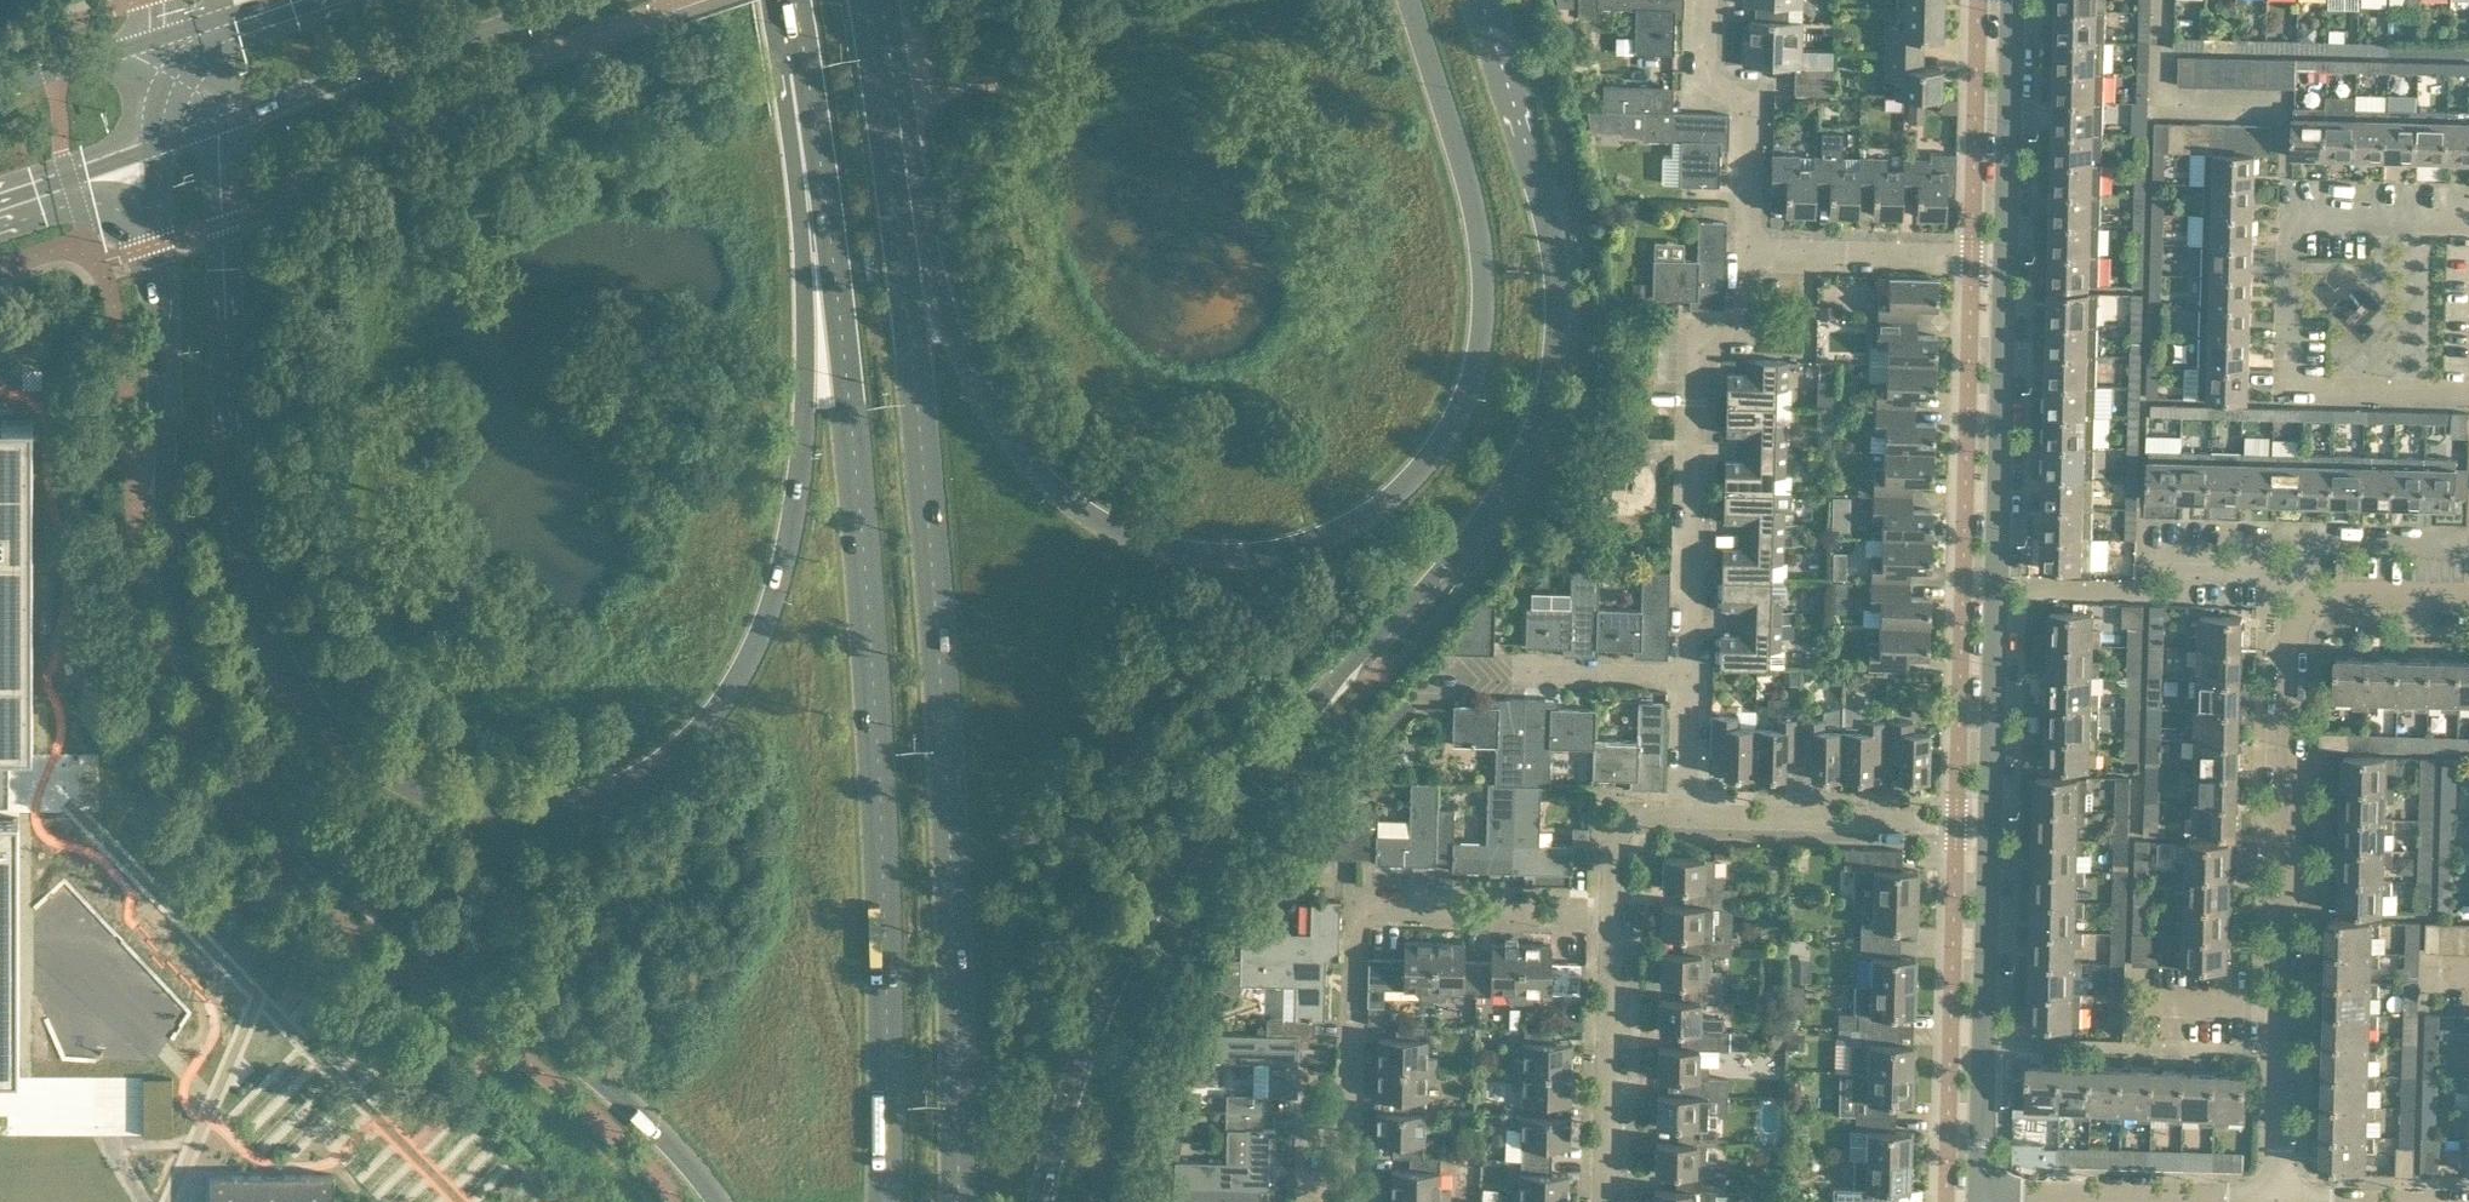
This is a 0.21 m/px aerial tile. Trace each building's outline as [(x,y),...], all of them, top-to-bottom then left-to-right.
[(1578,16),(1597,16),(1598,6),(1637,7),(1635,51),(1650,52),(1675,52),(1676,15),(1684,15),(1684,0),(1578,0),(1578,16)] [(1751,19),(1802,21),(1802,20),(1788,20),(1789,5),(1803,5),(1803,0),(1745,0),(1745,3),(1755,4),(1755,19),(1751,19)] [(1898,8),(1943,9),(1944,0),(1898,0),(1898,8)] [(2056,7),(2106,9),(2107,0),(2058,0),(2058,6),(2056,6),(2056,7)] [(2140,10),(2151,10),(2151,0),(2141,0),(2140,10)] [(2056,37),(2056,38),(2106,39),(2106,9),(2056,7),(2056,8),(2057,8),(2056,37)] [(1886,23),(1886,51),(1915,52),(1915,37),(1943,38),(1943,9),(1898,8),(1897,24),(1886,23)] [(2140,10),(2139,40),(2150,40),(2151,10),(2140,10)] [(1802,21),(1751,19),(1750,39),(1744,39),(1743,64),(1775,65),(1795,65),(1795,92),(1832,94),(1833,66),(1801,65),(1802,21)] [(2174,37),(2174,48),(2205,49),(2205,45),(2205,37),(2174,37)] [(2205,45),(2205,49),(2236,50),(2236,46),(2236,38),(2205,37),(2205,45)] [(2055,67),(2055,68),(2105,70),(2106,39),(2056,38),(2056,67),(2055,67)] [(2236,46),(2236,50),(2266,50),(2266,47),(2266,39),(2236,38),(2236,46)] [(2266,47),(2266,50),(2297,51),(2297,48),(2297,40),(2266,39),(2266,47)] [(2139,40),(2139,71),(2149,71),(2150,40),(2139,40)] [(2297,48),(2297,51),(2327,52),(2327,49),(2327,41),(2297,40),(2297,48)] [(2327,49),(2327,52),(2358,53),(2358,50),(2358,41),(2327,41),(2327,49)] [(2358,50),(2358,53),(2388,53),(2388,51),(2388,42),(2358,41),(2358,50)] [(2388,51),(2388,53),(2419,54),(2419,52),(2419,43),(2388,42),(2388,51)] [(2419,52),(2419,54),(2449,55),(2449,53),(2450,44),(2419,43),(2419,52)] [(2449,55),(2468,55),(2468,44),(2450,44),(2449,53),(2449,55)] [(1915,52),(1886,51),(1885,78),(1896,78),(1895,95),(1941,96),(1942,67),(1914,66),(1915,52)] [(2178,84),(2193,84),(2193,55),(2179,55),(2178,84)] [(2193,84),(2207,85),(2208,56),(2193,55),(2193,84)] [(2207,85),(2222,85),(2223,56),(2208,56),(2207,85)] [(2222,85),(2237,85),(2238,56),(2223,56),(2222,85)] [(2237,85),(2252,86),(2252,57),(2238,56),(2237,85)] [(1004,61),(1007,80),(1028,76),(1025,57),(1004,61)] [(2252,86),(2266,86),(2267,57),(2252,57),(2252,86)] [(2266,86),(2281,87),(2282,58),(2267,57),(2266,86)] [(2281,87),(2296,87),(2296,69),(2297,58),(2282,58),(2281,87)] [(2297,58),(2296,69),(2327,69),(2327,59),(2297,58)] [(2358,60),(2327,59),(2327,69),(2357,70),(2358,60)] [(2388,61),(2358,60),(2357,70),(2388,71),(2388,61)] [(2419,62),(2388,61),(2388,71),(2418,72),(2419,62)] [(2449,62),(2419,62),(2418,72),(2449,73),(2449,62)] [(2449,62),(2449,73),(2468,74),(2468,63),(2449,62)] [(2054,98),(2054,99),(2104,100),(2105,70),(2055,68),(2055,69),(2056,69),(2055,98),(2054,98)] [(2139,71),(2138,101),(2148,102),(2149,71),(2139,71)] [(1608,85),(1607,109),(1644,110),(1671,111),(1672,87),(1608,85)] [(2420,106),(2420,96),(2397,94),(2396,104),(2420,106)] [(2326,106),(2325,156),(2326,156),(2326,155),(2354,155),(2355,155),(2356,107),(2357,96),(2326,95),(2326,106)] [(2053,128),(2053,129),(2054,129),(2103,131),(2104,100),(2054,99),(2055,99),(2054,128),(2053,128)] [(1909,101),(1908,122),(1924,122),(1925,101),(1909,101)] [(2138,101),(2137,132),(2148,132),(2148,102),(2138,101)] [(2324,156),(2325,156),(2326,106),(2295,106),(2294,155),(2296,155),(2296,154),(2324,154),(2324,156)] [(2385,157),(2386,157),(2387,108),(2356,107),(2355,155),(2355,157),(2356,157),(2357,155),(2385,156),(2385,157)] [(2415,158),(2416,159),(2418,109),(2387,108),(2386,157),(2386,158),(2386,156),(2415,157),(2415,158)] [(2446,159),(2447,159),(2448,110),(2418,109),(2416,159),(2417,159),(2417,157),(2446,158),(2446,159)] [(1644,112),(1587,111),(1591,130),(1622,131),(1622,134),(1643,134),(1643,135),(1643,138),(1682,140),(1680,184),(1695,184),(1720,185),(1721,150),(1721,148),(1721,139),(1729,139),(1730,113),(1681,112),(1671,111),(1644,110),(1644,112)] [(2447,159),(2447,158),(2468,159),(2468,110),(2448,110),(2447,159)] [(2166,150),(2169,151),(2170,121),(2155,121),(2154,150),(2166,150)] [(2169,151),(2184,151),(2185,122),(2170,121),(2169,151)] [(2184,151),(2198,151),(2199,122),(2185,122),(2184,151)] [(2198,151),(2206,152),(2213,152),(2214,123),(2199,122),(2198,151)] [(2214,123),(2213,152),(2228,152),(2229,123),(2214,123)] [(2229,123),(2228,152),(2242,153),(2243,123),(2229,123)] [(2242,153),(2256,153),(2257,153),(2258,124),(2243,123),(2242,153)] [(2258,124),(2257,153),(2272,154),(2273,124),(2258,124)] [(2103,131),(2054,129),(2053,159),(2052,159),(2052,160),(2102,161),(2103,131)] [(1816,166),(1815,185),(1816,185),(1830,185),(1829,212),(1859,213),(1859,185),(1859,167),(1859,156),(1842,156),(1843,132),(1822,131),(1822,155),(1816,155),(1816,166)] [(2137,132),(2136,162),(2147,163),(2148,132),(2137,132)] [(2154,150),(2153,181),(2165,182),(2166,150),(2154,150)] [(2206,152),(2205,183),(2255,184),(2255,183),(2254,183),(2255,155),(2256,155),(2256,153),(2242,153),(2228,152),(2213,152),(2206,152)] [(1815,212),(1816,185),(1815,185),(1816,166),(1816,155),(1772,154),(1772,183),(1786,183),(1786,211),(1815,212)] [(1903,168),(1902,186),(1903,186),(1917,187),(1916,214),(1946,215),(1946,190),(1955,191),(1956,154),(1932,154),(1932,158),(1918,158),(1903,157),(1903,163),(1903,168)] [(1859,167),(1859,185),(1874,186),(1873,213),(1901,214),(1902,214),(1903,186),(1902,186),(1903,168),(1903,163),(1887,163),(1887,157),(1875,157),(1859,156),(1859,167)] [(2051,189),(2051,190),(2101,192),(2102,161),(2052,160),(2052,161),(2053,161),(2052,189),(2051,189)] [(2136,162),(2135,193),(2146,193),(2147,163),(2136,162)] [(2153,181),(2152,212),(2164,212),(2165,182),(2153,181)] [(2205,183),(2204,213),(2254,215),(2254,214),(2253,214),(2254,185),(2255,184),(2205,183)] [(2051,220),(2051,221),(2100,222),(2101,192),(2051,190),(2051,191),(2052,191),(2052,220),(2051,220)] [(2135,193),(2135,223),(2145,224),(2146,193),(2135,193)] [(2152,212),(2151,242),(2163,243),(2164,212),(2152,212)] [(2204,213),(2203,244),(2253,245),(2252,245),(2253,216),(2254,216),(2254,215),(2204,213)] [(1690,297),(1690,306),(1724,307),(1727,220),(1699,220),(1698,258),(1654,257),(1653,296),(1690,297)] [(2049,251),(2099,253),(2100,222),(2051,221),(2051,222),(2052,222),(2051,251),(2049,251)] [(2135,223),(2134,254),(2144,254),(2145,224),(2135,223)] [(2151,242),(2150,273),(2163,273),(2163,243),(2151,242)] [(2203,244),(2203,274),(2252,276),(2252,275),(2252,246),(2253,246),(2253,245),(2203,244)] [(2099,253),(2049,251),(2049,252),(2051,252),(2050,281),(2049,281),(2049,283),(2098,284),(2099,253)] [(2144,254),(2134,254),(2133,285),(2143,286),(2144,254)] [(2150,273),(2150,303),(2162,304),(2163,273),(2150,273)] [(2203,274),(2202,305),(2250,306),(2252,306),(2252,305),(2250,305),(2251,276),(2252,276),(2203,274)] [(1878,316),(1878,319),(1917,320),(1918,306),(1938,306),(1939,276),(1889,275),(1889,292),(1879,292),(1878,316)] [(1633,280),(1632,296),(1649,297),(1649,281),(1633,280)] [(2050,291),(2049,321),(2097,323),(2098,292),(2049,290),(2049,291),(2050,291)] [(2132,293),(2132,324),(2142,325),(2143,293),(2132,293)] [(2150,303),(2149,334),(2161,334),(2162,304),(2150,303)] [(1818,304),(1818,316),(1841,317),(1841,305),(1818,304)] [(2202,305),(2201,335),(2250,337),(2250,336),(2249,336),(2250,306),(2202,305)] [(1887,345),(1887,362),(1937,364),(1937,334),(1917,333),(1917,320),(1878,319),(1877,345),(1887,345)] [(2047,351),(2047,352),(2048,352),(2096,353),(2097,323),(2049,321),(2048,321),(2048,322),(2049,322),(2048,351),(2047,351)] [(2132,324),(2131,354),(2141,355),(2142,325),(2132,324)] [(2149,334),(2148,364),(2160,365),(2161,334),(2149,334)] [(2201,335),(2200,366),(2249,367),(2249,366),(2248,366),(2249,338),(2250,338),(2250,337),(2201,335)] [(2046,382),(2046,383),(2096,384),(2096,353),(2048,352),(2047,382),(2046,382)] [(2131,354),(2130,385),(2141,385),(2141,355),(2131,354)] [(1728,372),(1727,402),(1776,403),(1777,386),(1786,386),(1787,359),(1756,358),(1755,373),(1728,372)] [(1876,379),(1876,406),(1915,407),(1915,393),(1936,394),(1937,364),(1887,362),(1886,380),(1876,379)] [(1819,363),(1819,377),(1832,377),(1832,363),(1819,363)] [(2160,365),(2148,364),(2147,395),(2159,395),(2160,365)] [(2249,367),(2200,366),(2199,397),(2248,399),(2249,397),(2247,397),(2248,368),(2249,368),(2249,367)] [(2047,383),(2046,413),(2095,414),(2096,384),(2046,383),(2047,383)] [(2130,385),(2129,415),(2140,416),(2141,385),(2130,385)] [(1861,390),(1849,393),(1852,405),(1864,402),(1861,390)] [(1746,432),(1746,446),(1785,447),(1786,421),(1776,421),(1776,403),(1727,402),(1726,432),(1746,432)] [(2150,413),(2181,414),(2181,404),(2150,403),(2150,413)] [(2181,414),(2211,415),(2212,405),(2181,404),(2181,414)] [(2211,415),(2242,416),(2242,405),(2212,405),(2211,415)] [(2242,416),(2272,416),(2273,406),(2242,405),(2242,416)] [(1885,433),(1885,450),(1934,451),(1935,421),(1915,421),(1915,407),(1876,406),(1875,432),(1885,433)] [(2272,416),(2303,417),(2303,407),(2273,406),(2272,416)] [(2303,417),(2333,418),(2334,408),(2303,407),(2303,417)] [(2333,418),(2364,419),(2364,409),(2334,408),(2333,418)] [(2364,419),(2394,420),(2395,409),(2364,409),(2364,419)] [(2394,420),(2425,421),(2425,410),(2395,409),(2394,420)] [(2425,410),(2425,421),(2457,422),(2457,411),(2425,410)] [(2045,443),(2045,444),(2094,445),(2095,414),(2046,413),(2045,413),(2045,414),(2046,414),(2045,443)] [(2129,415),(2128,446),(2139,446),(2140,416),(2129,415)] [(33,750),(33,419),(0,419),(0,750),(33,750)] [(1817,432),(1817,447),(1831,447),(1832,433),(1817,432)] [(2044,473),(2044,474),(2093,475),(2094,445),(2045,444),(2046,445),(2045,473),(2044,473)] [(1725,459),(1724,489),(1774,491),(1792,491),(1792,474),(1785,474),(1785,447),(1746,446),(1746,460),(1725,459)] [(2128,446),(2127,476),(2138,477),(2139,446),(2128,446)] [(2177,499),(2178,499),(2180,450),(2148,449),(2147,498),(2149,498),(2149,497),(2177,498),(2177,499)] [(1874,467),(1873,493),(1913,494),(1913,480),(1934,481),(1934,451),(1885,450),(1884,467),(1874,467)] [(2208,500),(2209,500),(2210,451),(2180,450),(2178,499),(2179,499),(2179,498),(2208,499),(2208,500)] [(2239,501),(2241,451),(2210,451),(2209,500),(2209,499),(2239,500),(2239,501)] [(2269,502),(2270,502),(2271,452),(2241,451),(2239,501),(2240,501),(2240,500),(2269,501),(2269,502)] [(2300,502),(2301,502),(2302,453),(2271,452),(2270,502),(2271,502),(2271,501),(2300,502)] [(2302,501),(2331,502),(2332,454),(2302,453),(2301,502),(2302,502),(2302,501)] [(2361,504),(2362,504),(2363,455),(2332,454),(2331,502),(2331,503),(2332,503),(2332,502),(2361,503),(2361,504)] [(2392,504),(2392,505),(2393,456),(2363,455),(2362,504),(2362,503),(2392,504)] [(2422,506),(2423,506),(2424,456),(2393,456),(2392,505),(2393,505),(2393,504),(2422,505),(2422,506)] [(2424,456),(2423,506),(2423,505),(2452,506),(2452,507),(2454,507),(2455,457),(2424,456)] [(2043,504),(2043,505),(2092,506),(2093,475),(2044,474),(2044,475),(2045,476),(2044,504),(2043,504)] [(2127,476),(2127,507),(2137,507),(2138,477),(2127,476)] [(1744,520),(1744,533),(1783,534),(1784,508),(1774,508),(1774,491),(1724,489),(1724,519),(1744,520)] [(1883,520),(1882,537),(1932,538),(1933,508),(1912,508),(1913,494),(1873,493),(1873,520),(1883,520)] [(1833,496),(1833,509),(1849,509),(1849,497),(1833,496)] [(2042,534),(2042,535),(2092,536),(2092,506),(2043,505),(2043,506),(2044,506),(2043,535),(2042,534)] [(2127,507),(2126,537),(2136,538),(2137,507),(2127,507)] [(1723,547),(1722,577),(1772,578),(1772,561),(1782,561),(1783,543),(1783,534),(1744,533),(1743,547),(1723,547)] [(1783,534),(1783,543),(1803,543),(1803,535),(1783,534)] [(2091,578),(2091,544),(2092,536),(2042,535),(2042,536),(2043,536),(2042,565),(2041,565),(2041,566),(2058,567),(2057,577),(2091,578)] [(1872,554),(1871,580),(1910,581),(1911,567),(1931,568),(1932,538),(1882,537),(1882,554),(1872,554)] [(1597,655),(1598,647),(1599,607),(1600,558),(1572,557),(1571,607),(1527,605),(1526,645),(1563,646),(1563,654),(1597,655)] [(1833,565),(1832,578),(1846,579),(1846,565),(1833,565)] [(1599,607),(1598,647),(1634,647),(1634,656),(1668,657),(1670,570),(1642,570),(1641,609),(1599,607)] [(1742,607),(1741,621),(1781,621),(1781,600),(1771,600),(1772,578),(1722,577),(1721,606),(1742,607)] [(1831,580),(1831,595),(1841,595),(1847,590),(1847,581),(1831,580)] [(1880,607),(1880,624),(1930,625),(1930,595),(1910,595),(1910,581),(1871,580),(1870,607),(1880,607)] [(1481,605),(1440,651),(1494,652),(1495,605),(1481,605)] [(2050,610),(2049,641),(2092,643),(2092,644),(2100,645),(2101,631),(2092,630),(2092,611),(2050,610)] [(2149,636),(2149,644),(2162,645),(2163,636),(2163,613),(2150,613),(2149,636)] [(2190,647),(2199,648),(2199,646),(2241,647),(2242,615),(2200,614),(2199,633),(2191,633),(2190,647)] [(1781,621),(1741,621),(1741,634),(1721,634),(1720,665),(1769,666),(1770,648),(1780,648),(1781,621)] [(1930,625),(1880,624),(1879,641),(1869,641),(1869,668),(1889,669),(1902,669),(1908,669),(1908,655),(1929,655),(1930,625)] [(2129,625),(2128,644),(2142,644),(2142,635),(2142,626),(2129,625)] [(2049,641),(2049,672),(2091,673),(2091,675),(2100,675),(2100,661),(2091,661),(2092,644),(2092,643),(2049,641)] [(2128,644),(2127,667),(2141,667),(2142,644),(2128,644)] [(2148,667),(2162,668),(2162,645),(2149,644),(2148,667)] [(2190,663),(2190,676),(2241,678),(2241,647),(2199,646),(2199,648),(2198,663),(2190,663)] [(2367,707),(2367,699),(2366,698),(2367,656),(2336,656),(2335,698),(2354,698),(2353,707),(2367,707)] [(2398,708),(2398,700),(2397,699),(2398,657),(2367,656),(2366,698),(2367,699),(2384,699),(2384,708),(2398,708)] [(2428,709),(2428,700),(2427,700),(2428,658),(2398,657),(2397,699),(2398,700),(2415,700),(2415,709),(2428,709)] [(2460,710),(2460,701),(2458,701),(2459,659),(2428,658),(2427,700),(2428,700),(2445,701),(2445,709),(2460,710)] [(2459,659),(2458,701),(2460,701),(2468,701),(2468,659),(2459,659)] [(1789,667),(1789,683),(1799,683),(1800,667),(1789,667)] [(1828,669),(1828,680),(1831,683),(1841,683),(1842,670),(1828,669)] [(1889,669),(1889,683),(1902,684),(1902,669),(1889,669)] [(1845,670),(1845,683),(1859,684),(1859,670),(1845,670)] [(2049,672),(2048,703),(2090,704),(2090,706),(2099,706),(2099,692),(2090,692),(2091,675),(2091,673),(2049,672)] [(2127,674),(2127,697),(2141,698),(2141,675),(2127,674)] [(2147,698),(2161,698),(2161,676),(2148,675),(2147,698)] [(2189,708),(2197,708),(2197,707),(2240,708),(2241,678),(2190,676),(2189,694),(2189,708)] [(1495,783),(1515,783),(1525,784),(1525,697),(1491,696),(1491,705),(1454,704),(1453,743),(1497,744),(1495,783)] [(1525,697),(1525,784),(1541,784),(1549,784),(1550,746),(1556,746),(1594,747),(1595,738),(1596,707),(1595,707),(1558,706),(1559,698),(1525,697)] [(1638,739),(1595,738),(1594,747),(1593,777),(1630,778),(1630,786),(1664,787),(1667,701),(1639,700),(1638,739)] [(2048,703),(2047,733),(2089,735),(2089,736),(2098,736),(2098,722),(2099,706),(2090,706),(2090,704),(2048,703)] [(1799,716),(1799,754),(1812,754),(1812,756),(1812,777),(1842,777),(1843,705),(1825,711),(1825,717),(1799,716)] [(1872,756),(1886,756),(1887,719),(1863,718),(1863,712),(1843,705),(1842,777),(1871,778),(1872,756)] [(2126,705),(2126,728),(2140,728),(2140,705),(2126,705)] [(2146,729),(2160,729),(2161,706),(2147,706),(2146,729)] [(2188,739),(2196,739),(2197,738),(2239,739),(2240,708),(2197,707),(2197,708),(2197,725),(2188,725),(2188,739)] [(1710,746),(1710,751),(1725,752),(1725,754),(1724,774),(1754,775),(1756,725),(1738,725),(1739,715),(1736,715),(1711,714),(1710,746)] [(1756,725),(1754,775),(1784,776),(1785,755),(1785,753),(1799,754),(1799,716),(1773,716),(1773,726),(1756,725)] [(1887,719),(1886,756),(1900,757),(1900,758),(1899,779),(1930,779),(1931,730),(1913,729),(1914,719),(1889,719),(1887,719)] [(2320,729),(2320,747),(2329,747),(2349,748),(2349,730),(2320,729)] [(2089,735),(2047,733),(2046,765),(2097,766),(2098,753),(2089,753),(2089,736),(2089,735)] [(2354,734),(2353,748),(2365,748),(2365,734),(2354,734)] [(2365,734),(2365,748),(2389,749),(2390,735),(2365,734)] [(2397,735),(2397,749),(2420,750),(2420,736),(2397,735)] [(2140,736),(2126,736),(2126,757),(2140,758),(2140,736)] [(2428,736),(2427,750),(2451,750),(2451,737),(2428,736)] [(2146,759),(2159,760),(2160,737),(2146,737),(2146,759)] [(2458,751),(2468,751),(2468,737),(2458,737),(2458,751)] [(2187,770),(2196,770),(2196,769),(2238,770),(2239,739),(2197,738),(2196,739),(2196,756),(2187,756),(2187,770)] [(2343,754),(2343,785),(2385,786),(2385,785),(2385,769),(2394,769),(2395,755),(2343,754)] [(2422,765),(2421,789),(2435,789),(2436,766),(2422,765)] [(2443,766),(2442,789),(2456,789),(2457,766),(2443,766)] [(2145,790),(2158,790),(2159,768),(2145,767),(2145,790)] [(2186,800),(2195,801),(2195,799),(2237,800),(2238,770),(2196,769),(2196,770),(2195,787),(2186,786),(2186,800)] [(2036,776),(2035,807),(2086,809),(2086,808),(2092,808),(2093,792),(2087,792),(2087,777),(2036,776)] [(1436,864),(1436,859),(1438,808),(1439,781),(1411,781),(1410,819),(1378,818),(1378,806),(1359,805),(1359,821),(1359,857),(1376,857),(1375,862),(1436,864)] [(1452,869),(1512,871),(1515,783),(1495,783),(1488,783),(1487,841),(1454,840),(1455,808),(1438,808),(1436,859),(1453,859),(1452,869)] [(1515,783),(1512,871),(1573,872),(1573,862),(1590,863),(1591,826),(1573,826),(1573,843),(1540,842),(1541,784),(1525,784),(1515,783)] [(2343,785),(2342,816),(2384,817),(2384,816),(2384,800),(2394,800),(2394,786),(2385,785),(2385,786),(2343,785)] [(2115,809),(2128,810),(2129,787),(2116,786),(2115,809)] [(2421,796),(2420,819),(2434,819),(2435,796),(2421,796)] [(2442,796),(2442,820),(2455,820),(2456,797),(2442,796)] [(2144,821),(2158,821),(2158,798),(2145,798),(2144,821)] [(2195,799),(2195,801),(2194,817),(2185,817),(2185,831),(2236,832),(2237,800),(2195,799)] [(2035,807),(2035,838),(2076,839),(2077,838),(2077,821),(2086,822),(2086,809),(2035,807)] [(20,1077),(20,816),(0,816),(0,1077),(20,1077)] [(2342,816),(2341,847),(2383,848),(2383,847),(2383,830),(2393,831),(2393,817),(2384,816),(2384,817),(2342,816)] [(2114,840),(2128,840),(2128,817),(2115,817),(2114,840)] [(1325,856),(1359,857),(1359,821),(1326,820),(1325,856)] [(2420,826),(2420,850),(2433,850),(2434,827),(2420,826)] [(2441,827),(2441,850),(2455,851),(2455,827),(2441,827)] [(2035,838),(2034,869),(2076,870),(2076,868),(2076,852),(2085,852),(2086,838),(2077,838),(2076,839),(2035,838)] [(2135,839),(2134,871),(2148,871),(2149,839),(2135,839)] [(2178,873),(2186,873),(2187,872),(2229,873),(2230,842),(2187,841),(2187,859),(2178,859),(2178,873)] [(1853,897),(1874,897),(1917,898),(1918,868),(1895,868),(1895,848),(1845,847),(1845,867),(1854,867),(1853,897)] [(2341,847),(2340,877),(2382,878),(2383,861),(2392,861),(2392,847),(2383,847),(2383,848),(2341,847)] [(2113,871),(2127,871),(2127,848),(2114,848),(2113,871)] [(1694,887),(1693,904),(1717,905),(1733,905),(1733,887),(1723,887),(1724,874),(1714,874),(1715,857),(1664,856),(1663,886),(1694,887)] [(2419,857),(2419,880),(2432,881),(2433,857),(2419,857)] [(2440,857),(2440,881),(2454,881),(2454,858),(2440,857)] [(2034,869),(2033,899),(2075,901),(2075,900),(2075,883),(2084,883),(2085,869),(2076,868),(2076,870),(2034,869)] [(2134,871),(2134,896),(2147,896),(2148,871),(2134,871)] [(2177,903),(2186,904),(2186,903),(2228,904),(2229,873),(2187,872),(2186,873),(2186,890),(2177,889),(2177,903)] [(2382,878),(2340,877),(2339,909),(2381,910),(2382,891),(2391,892),(2391,878),(2382,878)] [(2113,901),(2126,902),(2127,879),(2113,878),(2113,901)] [(2418,911),(2418,912),(2432,912),(2432,889),(2418,889),(2418,911)] [(2440,889),(2439,912),(2453,913),(2453,889),(2440,889)] [(1861,924),(1861,939),(1893,940),(1893,926),(1917,926),(1917,898),(1874,897),(1873,925),(1861,924)] [(1242,929),(1241,956),(1339,959),(1341,899),(1312,898),(1311,931),(1242,929)] [(2033,899),(2032,930),(2074,931),(2074,914),(2084,914),(2084,900),(2075,900),(2075,901),(2033,899)] [(2134,901),(2133,932),(2146,932),(2147,902),(2134,901)] [(1692,934),(1692,951),(1711,952),(1730,953),(1731,934),(1722,934),(1722,923),(1716,923),(1717,905),(1693,904),(1663,903),(1662,934),(1692,934)] [(2176,934),(2185,934),(2185,933),(2227,934),(2228,904),(2186,903),(2186,904),(2185,920),(2176,920),(2176,934)] [(2112,931),(2125,931),(2126,909),(2112,908),(2112,931)] [(2329,918),(2328,949),(2370,950),(2370,933),(2379,934),(2379,919),(2329,918)] [(2425,950),(2440,950),(2441,921),(2426,920),(2425,950)] [(2440,950),(2455,951),(2455,921),(2441,921),(2440,950)] [(2468,951),(2468,921),(2455,921),(2455,951),(2468,951)] [(2405,952),(2418,952),(2419,929),(2405,929),(2405,952)] [(2032,930),(2032,961),(2073,962),(2074,961),(2074,944),(2083,944),(2083,931),(2074,931),(2032,930)] [(2146,932),(2133,932),(2132,963),(2145,964),(2146,932)] [(2185,933),(2185,934),(2184,951),(2175,951),(2175,964),(2226,966),(2227,934),(2185,933)] [(1433,999),(1435,940),(1405,939),(1404,957),(1369,956),(1367,1004),(1384,1005),(1385,988),(1421,988),(1421,999),(1433,999)] [(1872,955),(1871,983),(1915,985),(1916,955),(1892,955),(1893,940),(1861,939),(1860,955),(1872,955)] [(1465,941),(1435,940),(1433,999),(1446,999),(1446,989),(1477,989),(1478,959),(1464,959),(1465,941)] [(2111,963),(2124,963),(2125,940),(2112,940),(2111,963)] [(1492,959),(1478,959),(1477,989),(1491,990),(1509,991),(1509,1001),(1521,1001),(1522,943),(1492,942),(1492,959)] [(1552,943),(1522,943),(1521,1001),(1533,1001),(1533,991),(1579,992),(1580,962),(1551,961),(1552,943)] [(2328,949),(2327,980),(2369,981),(2369,980),(2369,964),(2378,964),(2379,950),(2370,950),(2328,949)] [(1691,982),(1691,999),(1700,1000),(1720,1000),(1720,969),(1711,969),(1711,952),(1692,951),(1661,951),(1661,981),(1691,982)] [(1226,956),(1213,985),(1214,985),(1216,986),(1231,993),(1236,993),(1241,989),(1241,983),(1296,984),(1295,1017),(1268,1016),(1267,1033),(1299,1035),(1314,1035),(1315,1018),(1324,1018),(1326,959),(1241,956),(1230,956),(1227,956),(1226,956)] [(2404,983),(2417,983),(2418,960),(2405,960),(2404,983)] [(2032,961),(2031,992),(2072,993),(2073,992),(2073,975),(2082,975),(2082,961),(2074,961),(2073,962),(2032,961)] [(2110,994),(2124,994),(2124,971),(2111,970),(2110,994)] [(2327,980),(2326,1011),(2368,1012),(2368,1011),(2369,994),(2378,995),(2378,981),(2369,980),(2369,981),(2327,980)] [(1790,983),(1790,996),(1804,996),(1804,983),(1790,983)] [(1859,1012),(1859,1027),(1890,1028),(1890,1013),(1914,1013),(1915,985),(1871,983),(1855,983),(1855,1012),(1859,1012)] [(2403,1013),(2417,1013),(2417,990),(2404,990),(2403,1013)] [(2072,993),(2031,992),(2030,1023),(2072,1024),(2072,1006),(2081,1006),(2081,992),(2073,992),(2072,993)] [(1690,1030),(1689,1046),(1718,1048),(1729,1048),(1729,1029),(1724,1029),(1724,1017),(1700,1016),(1700,1000),(1691,999),(1660,998),(1659,1029),(1690,1030)] [(1367,1004),(1367,1023),(1390,1023),(1390,1005),(1384,1005),(1367,1004)] [(2109,1025),(2123,1026),(2123,1005),(2110,1005),(2109,1025)] [(2326,1011),(2325,1042),(2367,1043),(2368,1025),(2377,1025),(2377,1011),(2368,1011),(2368,1012),(2326,1011)] [(1568,1018),(1568,1028),(1583,1029),(1584,1018),(1568,1018)] [(2402,1044),(2416,1044),(2416,1021),(2403,1021),(2402,1044)] [(2423,1045),(2437,1045),(2437,1023),(2424,1022),(2423,1045)] [(1379,1036),(1378,1067),(1436,1068),(1437,1056),(1427,1056),(1427,1024),(1397,1023),(1396,1037),(1379,1036)] [(1513,1058),(1513,1070),(1571,1072),(1572,1041),(1555,1041),(1555,1027),(1525,1027),(1523,1058),(1513,1058)] [(1777,1027),(1768,1040),(1777,1046),(1785,1033),(1777,1027)] [(1849,1070),(1857,1070),(1912,1072),(1913,1043),(1890,1042),(1890,1028),(1859,1027),(1858,1042),(1850,1042),(1849,1070)] [(1787,1029),(1786,1049),(1797,1049),(1798,1029),(1787,1029)] [(1227,1092),(1227,1110),(1263,1110),(1263,1094),(1297,1095),(1299,1035),(1267,1033),(1199,1031),(1199,1059),(1254,1060),(1253,1093),(1227,1092)] [(2325,1042),(2325,1073),(2367,1074),(2367,1073),(2367,1056),(2376,1056),(2376,1043),(2367,1043),(2325,1042)] [(1689,1077),(1688,1094),(1708,1095),(1728,1095),(1729,1077),(1708,1076),(1709,1064),(1718,1064),(1718,1048),(1689,1046),(1659,1046),(1658,1076),(1689,1077)] [(2402,1075),(2415,1075),(2416,1052),(2402,1052),(2402,1075)] [(2423,1075),(2436,1076),(2437,1053),(2423,1053),(2423,1075)] [(2015,1102),(2014,1115),(2060,1116),(2060,1107),(2058,1107),(2059,1064),(2031,1064),(2031,1063),(2029,1063),(2028,1076),(2015,1076),(2015,1102)] [(2059,1064),(2058,1107),(2060,1107),(2077,1108),(2077,1117),(2091,1117),(2091,1108),(2089,1108),(2091,1065),(2061,1065),(2061,1063),(2060,1063),(2060,1064),(2059,1064)] [(2091,1065),(2089,1108),(2091,1108),(2108,1109),(2107,1118),(2121,1119),(2122,1110),(2120,1110),(2122,1066),(2121,1066),(2121,1067),(2092,1066),(2092,1065),(2091,1065)] [(2122,1066),(2120,1110),(2122,1110),(2138,1110),(2138,1120),(2152,1120),(2152,1111),(2150,1111),(2152,1068),(2151,1068),(2122,1067),(2122,1066)] [(1395,1097),(1394,1111),(1425,1111),(1426,1080),(1436,1080),(1436,1068),(1378,1067),(1377,1097),(1395,1097)] [(2152,1068),(2150,1111),(2152,1111),(2170,1112),(2170,1121),(2183,1121),(2184,1112),(2182,1112),(2184,1069),(2182,1069),(2153,1069),(2153,1067),(2152,1067),(2152,1068)] [(2184,1069),(2182,1112),(2184,1112),(2200,1113),(2200,1123),(2213,1123),(2213,1114),(2212,1114),(2214,1071),(2184,1070),(2184,1069)] [(1523,1082),(1523,1114),(1553,1115),(1553,1101),(1571,1101),(1571,1072),(1513,1070),(1513,1082),(1523,1082)] [(1888,1115),(1888,1100),(1912,1101),(1912,1097),(1917,1097),(1917,1076),(1912,1076),(1912,1072),(1857,1070),(1856,1114),(1888,1115)] [(2214,1071),(2212,1114),(2213,1114),(2231,1115),(2231,1116),(2230,1125),(2245,1125),(2246,1082),(2245,1082),(2246,1073),(2214,1072),(2214,1071)] [(2325,1073),(2324,1103),(2366,1105),(2366,1103),(2366,1087),(2375,1088),(2375,1073),(2367,1073),(2367,1074),(2325,1073)] [(2401,1105),(2414,1106),(2415,1083),(2401,1083),(2401,1105)] [(2422,1106),(2435,1106),(2436,1084),(2422,1083),(2422,1106)] [(1687,1124),(1687,1141),(1707,1142),(1716,1142),(1717,1111),(1707,1111),(1708,1095),(1688,1094),(1658,1093),(1657,1123),(1687,1124)] [(1784,1097),(1784,1111),(1800,1112),(1800,1103),(1793,1097),(1784,1097)] [(2324,1103),(2323,1134),(2365,1135),(2365,1134),(2365,1117),(2374,1118),(2375,1104),(2366,1103),(2366,1105),(2324,1103)] [(1175,1158),(1174,1185),(1262,1188),(1274,1188),(1276,1127),(1262,1127),(1263,1110),(1227,1110),(1226,1127),(1228,1127),(1227,1160),(1175,1158)] [(1393,1155),(1410,1156),(1424,1155),(1425,1124),(1435,1125),(1435,1112),(1425,1111),(1394,1111),(1377,1110),(1376,1141),(1393,1141),(1393,1155)] [(2400,1136),(2413,1136),(2414,1114),(2401,1113),(2400,1136)] [(1522,1127),(1521,1158),(1552,1159),(1552,1146),(1570,1146),(1570,1115),(1553,1115),(1523,1114),(1512,1114),(1512,1126),(1522,1127)] [(1856,1114),(1856,1129),(1867,1129),(1866,1158),(1910,1159),(1911,1130),(1887,1129),(1888,1115),(1856,1114)] [(2421,1136),(2434,1137),(2435,1114),(2421,1114),(2421,1136)] [(2365,1135),(2323,1134),(2322,1166),(2364,1167),(2365,1148),(2374,1148),(2374,1134),(2365,1134),(2365,1135)] [(2396,1144),(2395,1174),(2413,1174),(2414,1145),(2414,1136),(2413,1136),(2400,1136),(2400,1144),(2396,1144)] [(2421,1146),(2420,1174),(2438,1175),(2439,1146),(2439,1137),(2434,1137),(2421,1136),(2421,1146)] [(1685,1189),(1716,1190),(1725,1190),(1725,1172),(1715,1172),(1716,1159),(1706,1159),(1707,1142),(1687,1141),(1656,1140),(1655,1171),(1686,1172),(1685,1189)] [(2013,1141),(2013,1157),(2018,1163),(2026,1163),(2026,1164),(2044,1165),(2045,1147),(2045,1142),(2013,1141)] [(2058,1165),(2076,1165),(2077,1147),(2059,1147),(2058,1165)] [(2089,1165),(2107,1166),(2107,1148),(2089,1148),(2089,1165)] [(2120,1166),(2138,1167),(2139,1149),(2120,1149),(2120,1166)] [(2169,1150),(2150,1149),(2150,1167),(2169,1168),(2169,1150)] [(2181,1168),(2199,1168),(2200,1151),(2181,1150),(2181,1168)] [(2212,1151),(2212,1169),(2230,1169),(2230,1152),(2212,1151)] [(1392,1168),(1391,1198),(1450,1200),(1450,1188),(1440,1187),(1440,1156),(1424,1155),(1410,1156),(1410,1169),(1392,1168)] [(1834,1200),(1844,1201),(1885,1201),(1886,1187),(1910,1188),(1910,1159),(1866,1158),(1855,1157),(1854,1186),(1834,1186),(1834,1200)] [(1510,1201),(1535,1201),(1568,1201),(1569,1173),(1551,1172),(1552,1159),(1521,1158),(1521,1172),(1520,1189),(1510,1189),(1510,1201)] [(334,1173),(211,1174),(211,1201),(334,1201),(334,1173)] [(1262,1188),(1174,1185),(1174,1201),(1261,1201),(1262,1188)] [(1716,1190),(1685,1189),(1655,1188),(1655,1201),(1715,1201),(1716,1190)]
